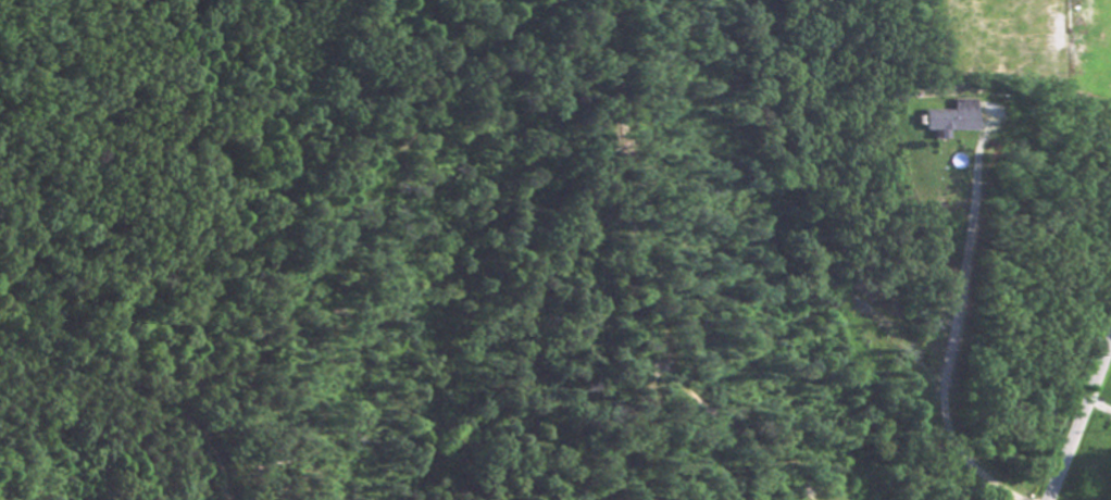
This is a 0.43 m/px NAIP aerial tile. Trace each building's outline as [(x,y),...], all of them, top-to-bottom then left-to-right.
[(942,133),(970,134),(971,102),(949,102),(949,113),(920,113),(920,133),(927,133),(927,142),(942,142),(942,133)]
